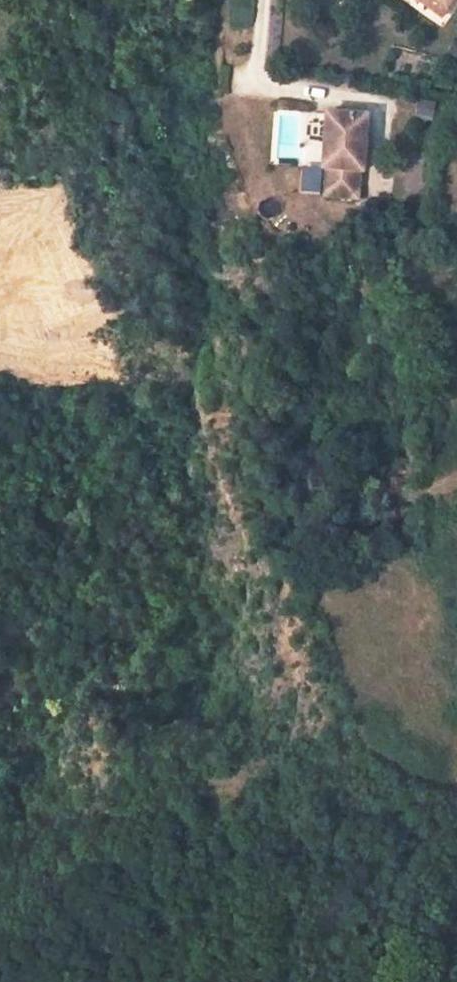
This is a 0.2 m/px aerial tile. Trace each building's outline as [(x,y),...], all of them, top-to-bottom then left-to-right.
[(444,11),(451,0),(426,0),(444,11)] [(433,119),(436,100),(416,97),(414,116),(433,119)] [(366,173),(370,116),(329,113),(326,170),(331,171),(329,198),(359,199),(361,173),(366,173)]
